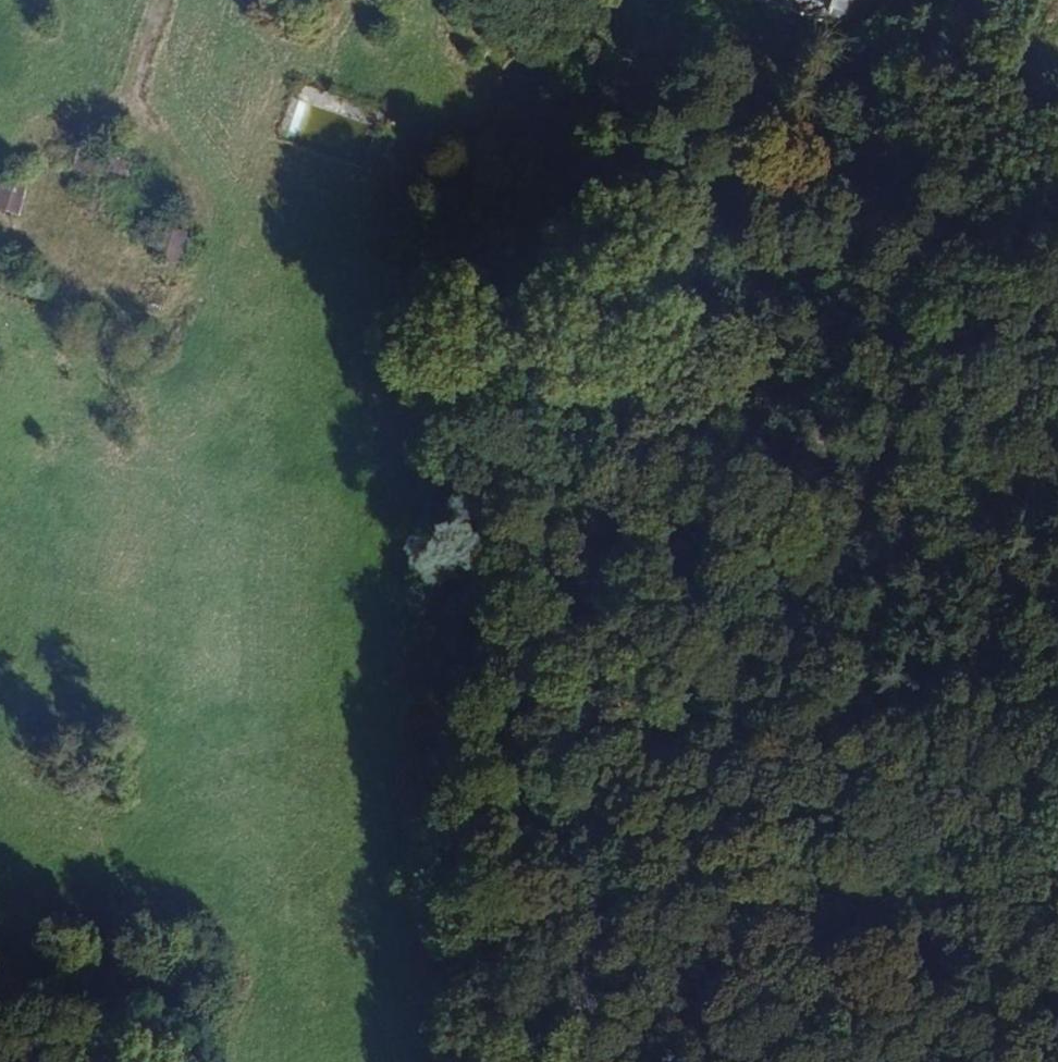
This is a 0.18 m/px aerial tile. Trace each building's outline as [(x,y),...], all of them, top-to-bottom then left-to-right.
[(873,42),(887,0),(748,0),(873,42)] [(0,185),(0,209),(19,215),(29,186),(3,177),(0,185)] [(163,226),(155,256),(182,263),(190,233),(163,226)]
